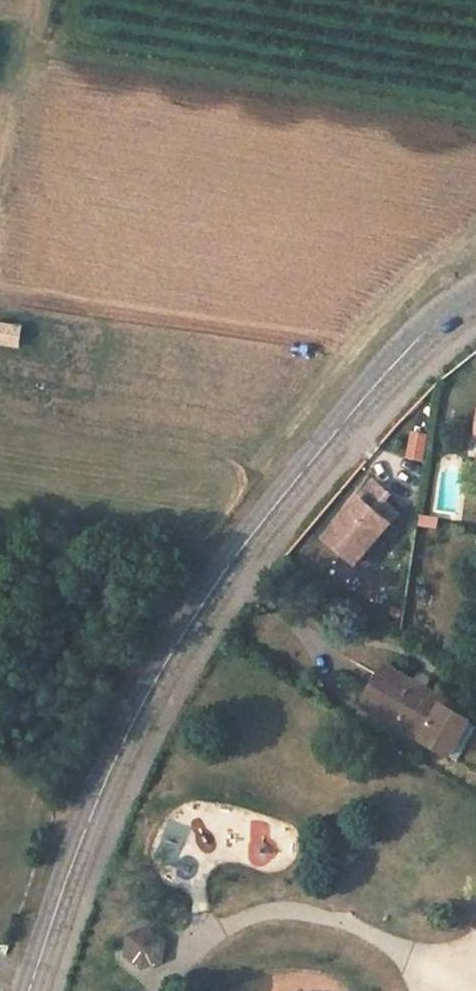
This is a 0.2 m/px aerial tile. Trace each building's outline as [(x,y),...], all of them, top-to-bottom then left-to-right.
[(17,348),(20,327),(0,324),(0,345),(17,348)] [(356,563),(397,512),(381,500),(386,492),(372,481),(325,538),(356,563)] [(436,521),(417,519),(416,529),(435,531),(436,521)] [(445,709),(449,701),(387,665),(382,673),(413,691),(411,694),(442,713),(443,712),(445,709)] [(411,694),(413,691),(382,673),(380,676),(361,707),(452,759),(460,764),(475,736),(475,731),(470,728),(472,724),(445,709),(443,712),(442,713),(411,694)] [(449,701),(445,709),(472,724),(475,717),(449,701)] [(134,936),(132,939),(160,960),(162,958),(163,955),(164,952),(164,949),(164,947),(163,944),(162,941),(161,939),(159,937),(157,935),(155,933),(153,932),(150,931),(147,930),(144,931),(141,931),(138,933),(136,934),(134,936)] [(160,960),(132,939),(129,958),(140,968),(160,960)]
